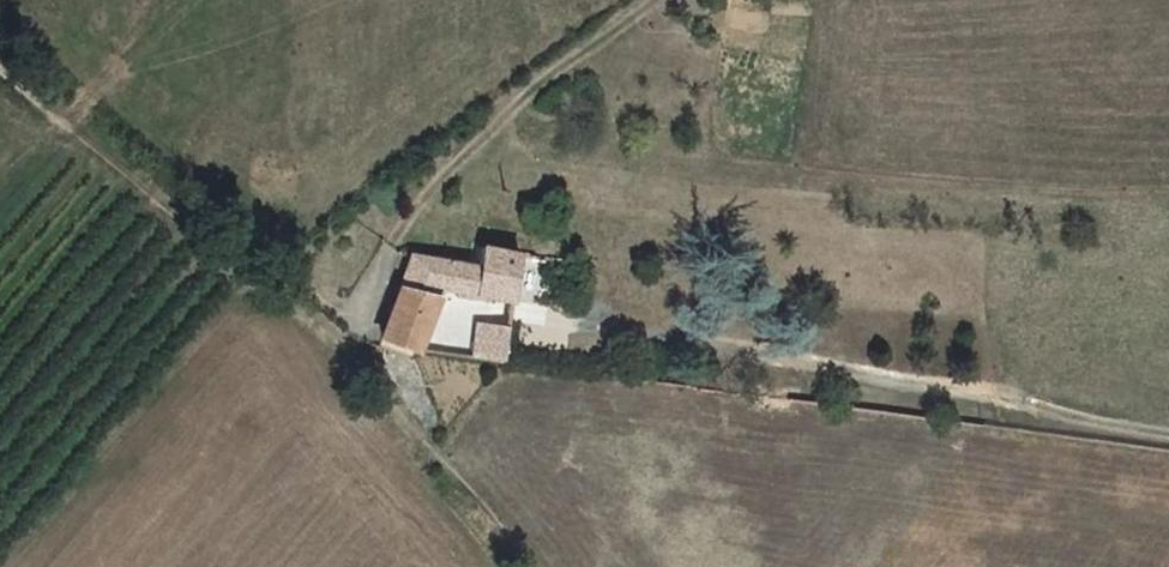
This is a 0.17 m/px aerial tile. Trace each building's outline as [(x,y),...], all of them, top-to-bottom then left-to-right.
[(486,260),(420,239),(403,268),(407,272),(390,337),(422,343),(448,273),(516,296),(526,255),(492,241),(486,260)]
